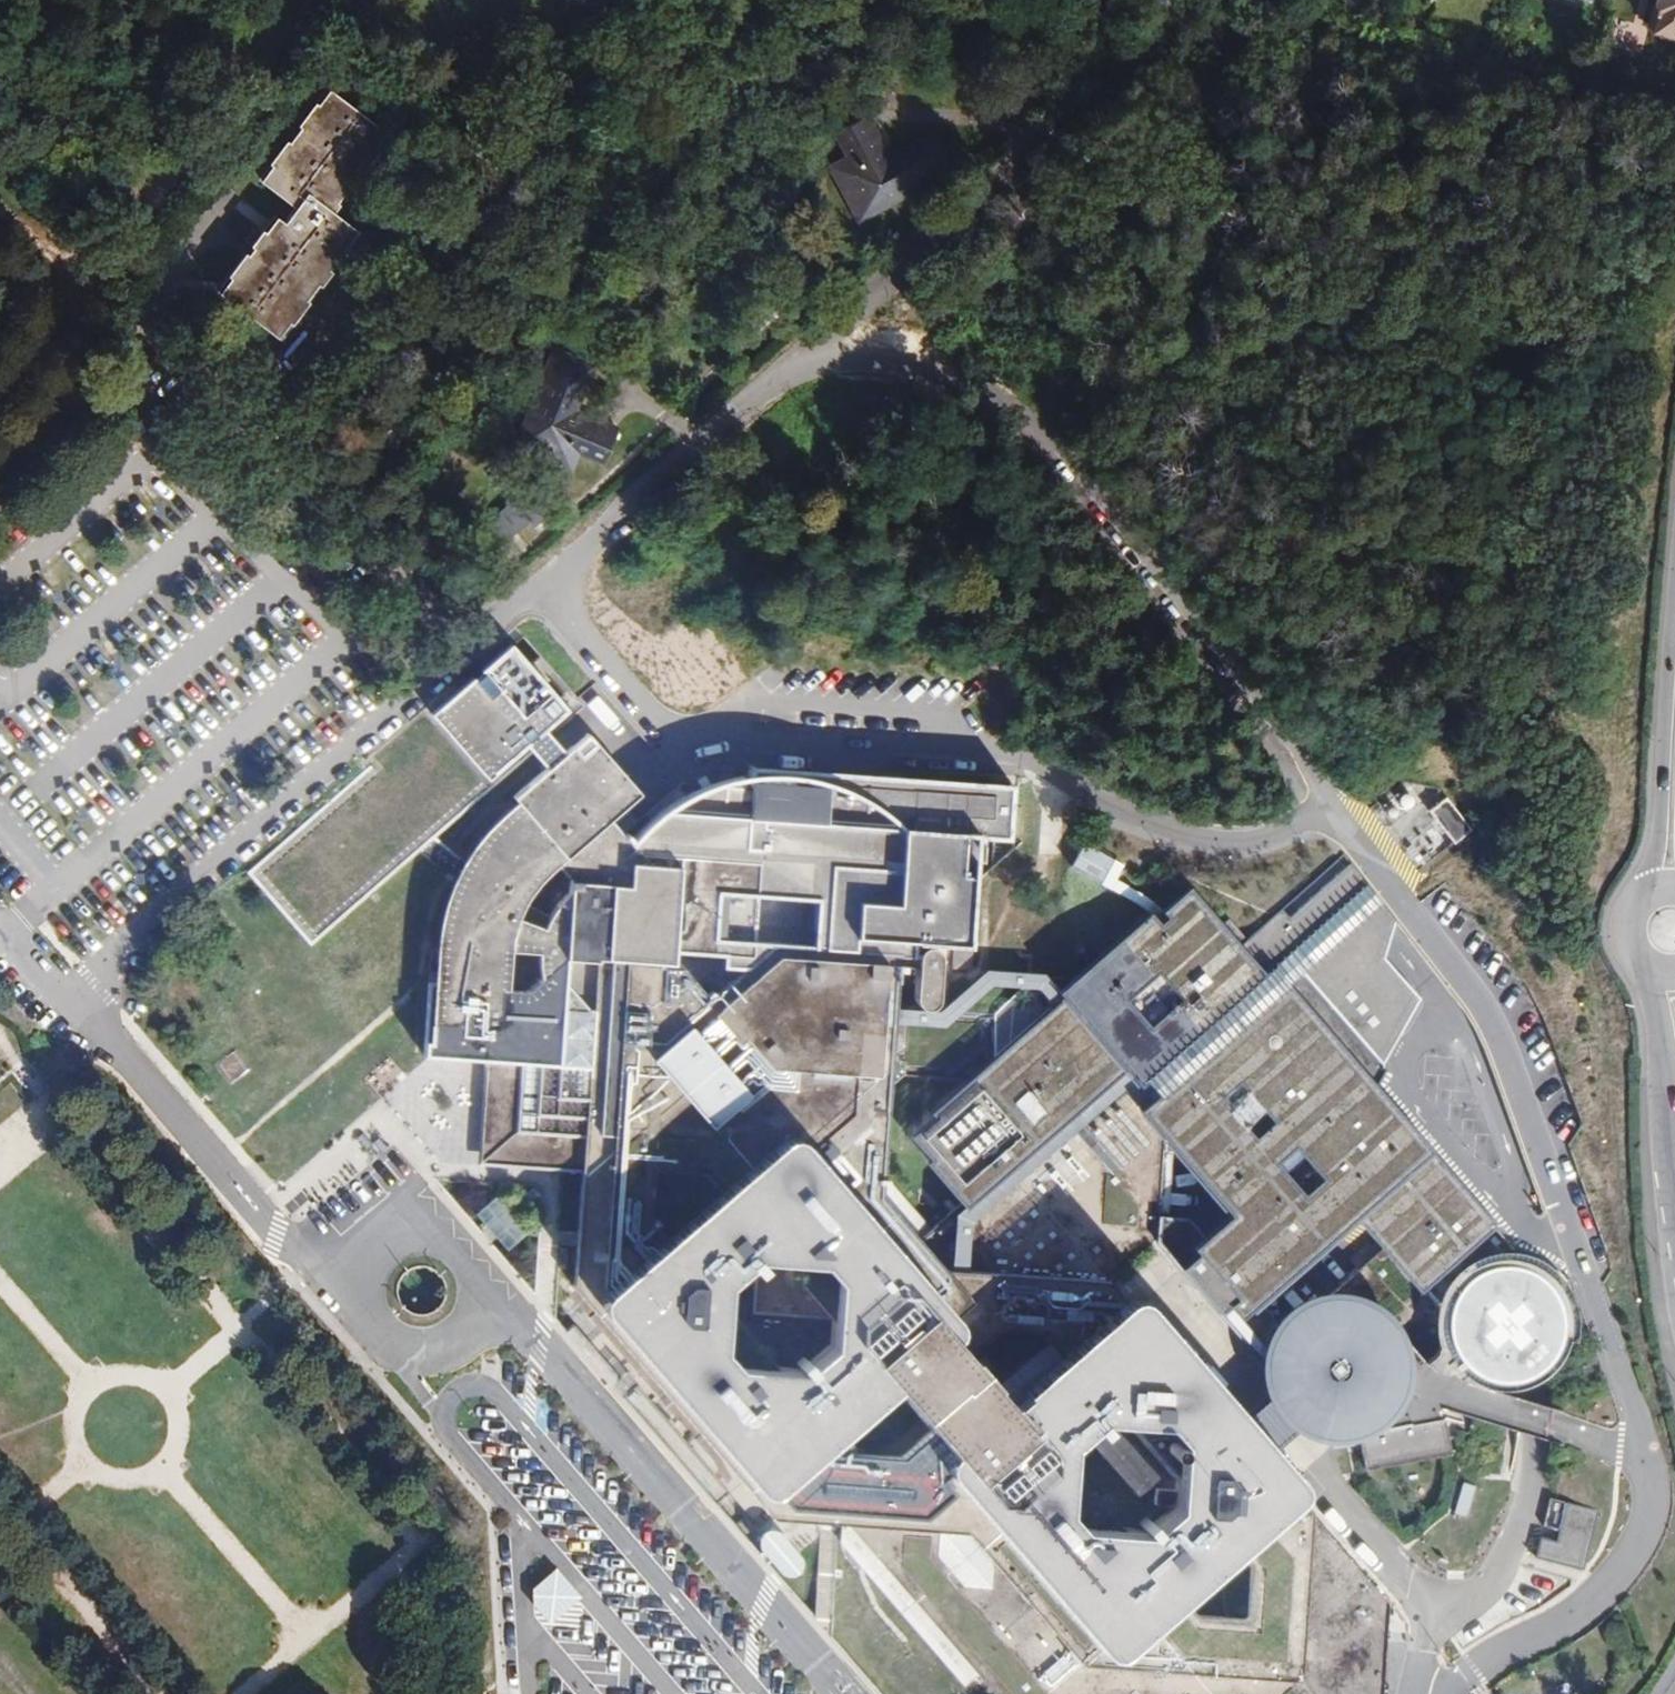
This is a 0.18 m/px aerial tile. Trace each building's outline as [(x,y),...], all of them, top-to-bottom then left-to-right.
[(1647,29),(1654,31),(1656,37),(1667,40),(1673,37),(1674,37),(1674,0),(1656,0),(1647,29)] [(325,108),(336,93),(329,87),(317,102),(325,108)] [(385,130),(336,93),(325,108),(317,102),(300,124),(303,126),(291,141),(288,139),(271,161),(280,167),(268,182),(297,204),(289,216),(285,220),(279,215),(232,276),(237,280),(231,288),(272,319),(304,278),(314,286),(346,245),(341,241),(353,227),(334,212),(340,203),(337,201),(343,194),(338,190),(363,159),(367,163),(370,165),(380,152),(373,146),(385,130)] [(831,166),(844,189),(856,183),(866,203),(885,193),(889,203),(951,169),(933,135),(890,157),(868,114),(837,130),(850,156),(831,166)] [(393,136),(385,130),(373,146),(380,152),(393,136)] [(343,194),(367,163),(363,159),(338,190),(343,194)] [(280,167),(271,161),(260,176),(268,182),(280,167)] [(856,183),(844,189),(859,219),(889,203),(885,193),(866,203),(856,183)] [(360,232),(353,227),(341,241),(346,245),(314,286),(304,278),(272,319),(231,288),(237,280),(232,276),(279,215),(285,220),(289,216),(278,208),(215,291),(279,341),(360,232)] [(556,351),(529,416),(539,420),(531,439),(551,447),(546,458),(571,468),(578,449),(603,460),(617,426),(572,408),(589,365),(556,351)] [(539,420),(529,416),(517,446),(546,458),(551,447),(531,439),(539,420)] [(499,543),(534,513),(516,492),(481,522),(499,543)] [(518,762),(533,780),(552,764),(536,737),(595,683),(531,613),(243,874),(306,946),(405,860),(461,880),(472,860),(425,843),(518,762)] [(506,1140),(525,1142),(524,1156),(567,1159),(583,1160),(582,1174),(574,1282),(776,1520),(821,1523),(847,1524),(996,1693),(1382,1693),(1388,1603),(1298,1498),(1306,1490),(1306,1483),(1297,1472),(1310,1460),(1329,1443),(1346,1441),(1372,1434),(1391,1420),(1405,1401),(1412,1374),(1413,1359),(1411,1338),(1430,1362),(1447,1348),(1460,1366),(1477,1382),(1503,1388),(1524,1388),(1531,1386),(1550,1375),(1564,1360),(1568,1342),(1580,1342),(1580,1328),(1578,1306),(1571,1283),(1548,1265),(1527,1255),(1499,1254),(1471,1264),(1452,1281),(1440,1309),(1424,1292),(1497,1226),(1375,1084),(1387,1063),(1421,998),(1386,956),(1389,943),(1395,919),(1343,854),(1239,944),(1190,888),(1166,910),(1170,916),(1163,923),(1152,911),(1062,988),(1048,975),(963,926),(969,836),(1002,837),(1006,788),(748,771),(728,773),(707,778),(691,786),(677,798),(635,839),(616,816),(644,791),(593,730),(552,764),(533,780),(518,792),(527,802),(498,828),(486,841),(474,856),(472,860),(461,880),(459,884),(451,903),(446,916),(443,932),(440,964),(442,985),(432,983),(426,1055),(485,1060),(504,1062),(501,1100),(509,1101),(506,1140)] [(1424,857),(1447,835),(1406,791),(1383,813),(1424,857)] [(1449,797),(1432,806),(1449,841),(1466,832),(1449,797)] [(786,945),(756,943),(755,954),(761,955),(712,999),(717,1006),(786,945)] [(920,953),(899,952),(900,963),(920,963),(920,953)] [(478,1166),(582,1174),(583,1160),(567,1159),(524,1156),(525,1142),(506,1140),(509,1101),(501,1100),(504,1062),(485,1060),(482,1116),(478,1166)] [(473,1211),(498,1247),(517,1234),(491,1198),(473,1211)] [(1458,1478),(1442,1551),(1471,1558),(1487,1485),(1458,1478)] [(1566,1501),(1551,1499),(1544,1525),(1559,1529),(1566,1501)] [(1598,1509),(1566,1501),(1559,1529),(1556,1541),(1541,1537),(1536,1557),(1583,1569),(1598,1509)] [(771,1527),(755,1541),(787,1576),(803,1562),(771,1527)]
